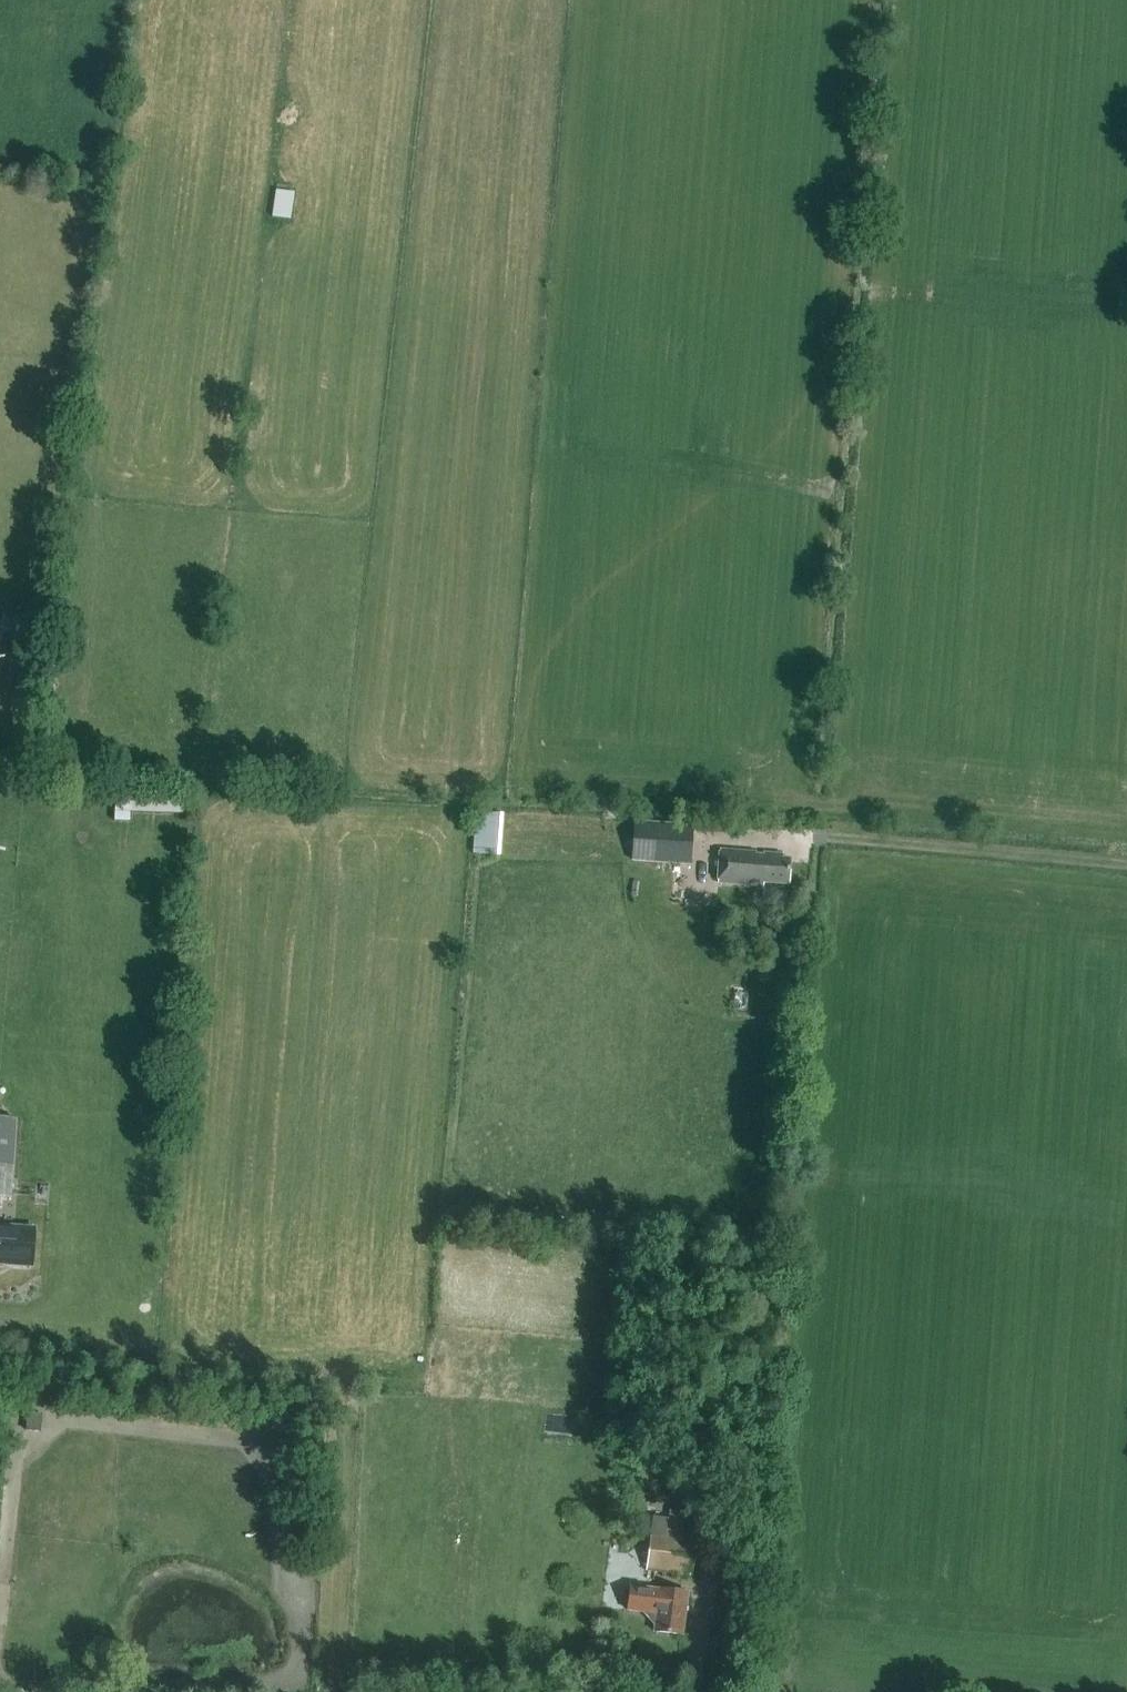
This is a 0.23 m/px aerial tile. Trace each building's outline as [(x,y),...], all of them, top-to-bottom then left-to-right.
[(294,192),(275,189),(271,217),(290,219),(294,192)] [(186,793),(130,792),(130,812),(185,814),(186,793)] [(500,813),(476,811),(473,852),(497,853),(500,813)] [(634,821),(632,860),(691,865),(693,825),(634,821)] [(788,882),(789,861),(781,861),(781,855),(720,851),(718,883),(763,885),(763,880),(788,882)] [(0,1118),(0,1197),(11,1198),(16,1119),(0,1118)] [(34,1229),(0,1227),(0,1265),(32,1267),(34,1229)] [(680,1512),(669,1510),(666,1534),(651,1532),(646,1569),(690,1575),(699,1504),(681,1501),(680,1512)] [(756,1536),(743,1535),(742,1553),(755,1554),(756,1536)] [(655,1626),(654,1631),(683,1635),(687,1593),(659,1590),(629,1586),(626,1612),(644,1614),(655,1626)]
